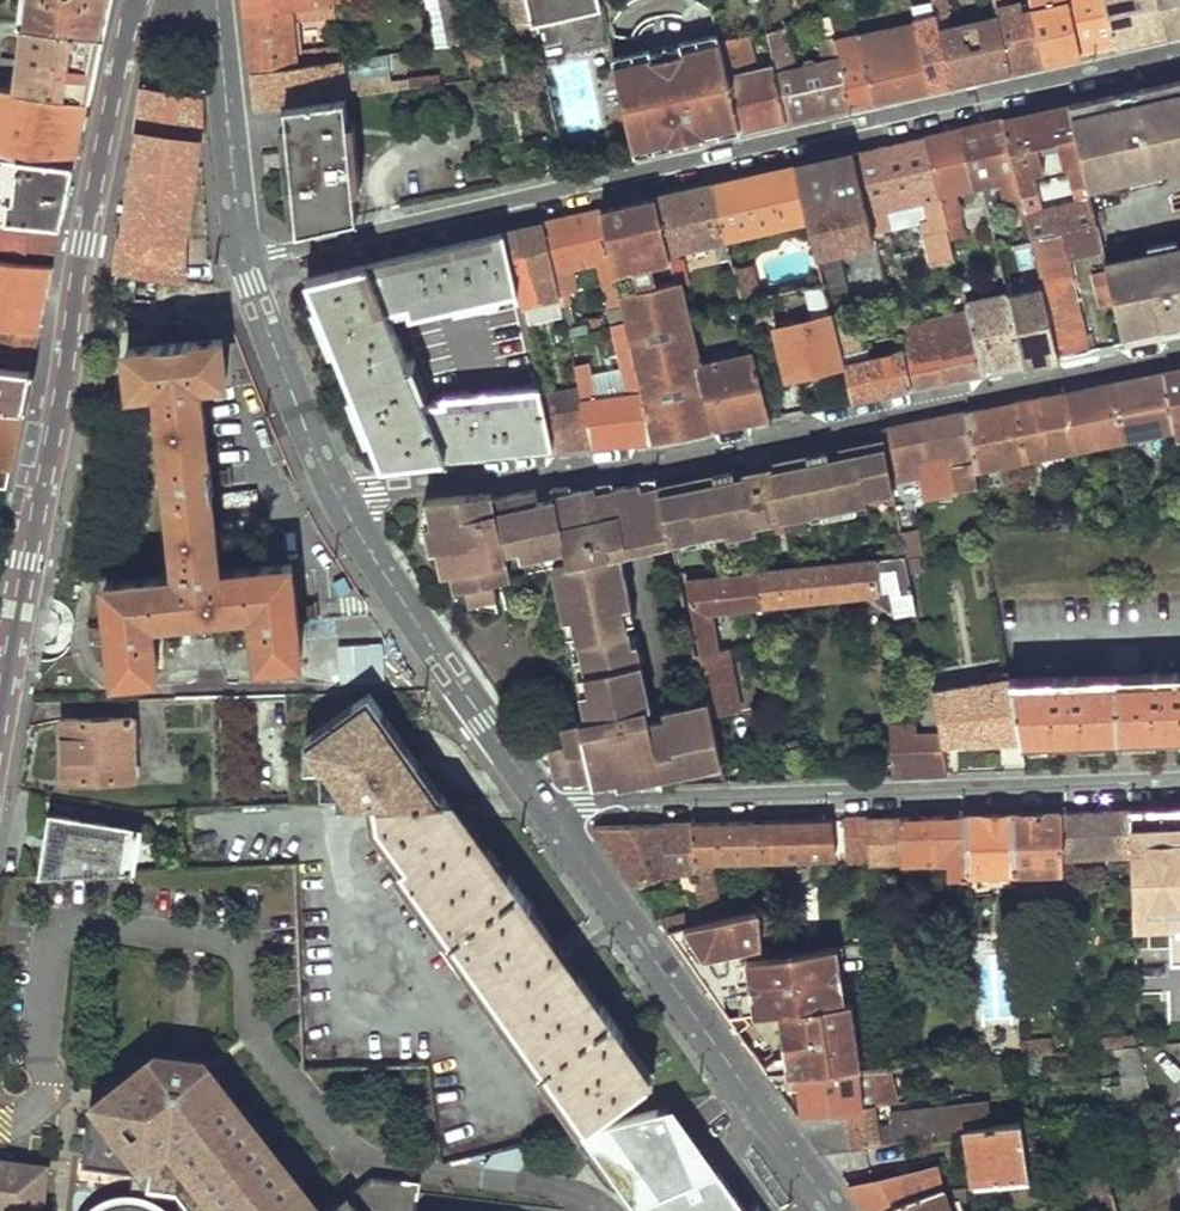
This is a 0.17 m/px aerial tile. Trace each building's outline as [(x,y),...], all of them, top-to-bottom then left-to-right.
[(27,25),(100,34),(106,7),(107,0),(31,0),(27,25)] [(245,11),(326,0),(244,0),(245,11)] [(249,69),(297,63),(294,19),(331,15),(330,0),(326,0),(245,11),(249,69)] [(465,61),(480,58),(466,0),(450,0),(465,61)] [(530,16),(600,7),(599,0),(526,0),(530,16)] [(900,26),(914,23),(910,1),(910,0),(894,0),(900,26)] [(929,87),(939,85),(949,83),(932,0),(914,0),(910,1),(914,23),(918,35),(929,87)] [(949,83),(984,75),(985,62),(1000,59),(1003,71),(1009,70),(992,0),(979,0),(984,20),(951,27),(945,0),(932,0),(949,83)] [(1009,70),(1027,66),(1044,61),(1031,5),(1011,10),(1008,0),(992,0),(1009,70)] [(1044,61),(1063,58),(1079,54),(1067,0),(1030,0),(1031,5),(1044,61)] [(1079,54),(1101,49),(1114,46),(1103,0),(1067,0),(1079,54)] [(1114,46),(1138,41),(1167,34),(1159,0),(1103,0),(1114,46)] [(1167,34),(1179,31),(1179,0),(1159,0),(1167,34)] [(823,18),(826,37),(835,36),(833,28),(830,16),(823,18)] [(517,23),(521,38),(533,34),(531,20),(517,23)] [(857,36),(860,48),(918,35),(914,23),(900,26),(868,33),(861,35),(857,36)] [(858,25),(861,35),(868,33),(866,24),(858,25)] [(27,25),(19,92),(87,99),(94,66),(100,34),(27,25)] [(835,36),(850,105),(860,102),(871,100),(860,48),(857,36),(846,38),(844,26),(833,28),(835,36)] [(767,34),(771,49),(784,46),(781,31),(767,34)] [(860,48),(871,100),(903,93),(929,87),(918,35),(860,48)] [(774,64),(786,119),(814,113),(850,105),(835,36),(826,37),(818,38),(823,61),(795,67),(789,45),(784,46),(771,49),(774,64)] [(720,45),(739,129),(761,125),(786,119),(774,64),(756,67),(750,38),(720,45)] [(720,45),(720,43),(614,67),(634,153),(714,135),(739,129),(720,45)] [(339,57),(342,78),(389,72),(386,51),(339,57)] [(249,69),(253,106),(282,102),(342,94),(407,85),(407,76),(390,79),(389,72),(342,78),(339,57),(297,63),(249,69)] [(985,62),(984,75),(1003,71),(1000,59),(985,62)] [(20,155),(74,162),(87,99),(19,92),(0,89),(0,152),(20,155)] [(1071,114),(1087,184),(1179,163),(1179,89),(1071,114)] [(141,92),(112,273),(182,280),(181,244),(196,143),(197,99),(169,96),(141,92)] [(282,102),(296,228),(354,214),(342,94),(282,102)] [(1022,203),(1023,204),(1038,201),(1032,175),(1042,173),(1036,146),(1056,141),(1063,169),(1069,168),(1073,187),(1087,184),(1071,114),(1069,104),(1035,112),(1002,119),(1022,203)] [(1022,203),(1002,119),(979,125),(956,130),(975,187),(1000,181),(1007,207),(1022,203)] [(923,137),(949,239),(964,236),(953,191),(975,187),(956,130),(937,134),(923,137)] [(854,153),(867,208),(873,234),(889,231),(884,210),(926,198),(932,220),(922,223),(933,269),(955,263),(949,239),(923,137),(887,145),(854,153)] [(61,224),(67,192),(74,162),(20,155),(0,152),(0,218),(61,224)] [(794,166),(807,218),(808,222),(867,208),(854,153),(822,160),(794,166)] [(711,185),(724,238),(807,218),(794,166),(750,176),(711,185)] [(656,198),(667,246),(669,251),(713,241),(718,260),(729,257),(724,238),(711,185),(680,192),(656,198)] [(599,210),(616,282),(628,279),(622,255),(667,246),(656,198),(625,204),(599,210)] [(884,210),(889,231),(922,223),(932,220),(926,198),(884,210)] [(1025,213),(1030,238),(1095,225),(1090,198),(1040,210),(1025,213)] [(1038,201),(1023,204),(1025,213),(1040,210),(1038,201)] [(618,292),(616,282),(599,210),(572,217),(542,224),(560,303),(560,305),(567,303),(565,293),(575,290),(570,267),(598,261),(603,285),(612,325),(625,322),(618,292)] [(55,254),(58,238),(61,224),(0,218),(0,248),(55,254)] [(504,232),(517,291),(520,304),(521,309),(540,305),(540,307),(560,303),(542,224),(519,229),(504,232)] [(1043,287),(1060,356),(1077,353),(1091,350),(1069,260),(1067,255),(1087,251),(1101,248),(1095,225),(1030,238),(1043,287)] [(307,277),(380,462),(402,460),(468,454),(551,446),(540,395),(538,386),(443,395),(445,401),(425,403),(388,310),(399,308),(403,318),(517,291),(504,232),(452,244),(349,267),(307,277)] [(1104,262),(1104,264),(1107,273),(1109,282),(1114,307),(1120,333),(1170,322),(1168,312),(1179,310),(1179,245),(1104,262)] [(822,251),(829,297),(848,295),(841,249),(822,251)] [(1087,251),(1067,255),(1069,260),(1088,256),(1087,251)] [(39,334),(52,268),(0,262),(0,329),(39,334)] [(751,267),(733,272),(740,301),(758,297),(751,267)] [(634,279),(636,288),(676,281),(674,270),(634,279)] [(1109,282),(1107,273),(1091,277),(1093,285),(1109,282)] [(616,282),(618,292),(630,290),(628,279),(616,282)] [(625,322),(652,440),(683,434),(713,428),(697,365),(685,314),(676,281),(636,288),(630,290),(618,292),(625,322)] [(775,327),(788,379),(844,365),(840,351),(831,314),(823,281),(791,289),(799,321),(775,327)] [(1099,311),(1114,307),(1109,282),(1093,285),(1099,311)] [(1036,361),(1060,356),(1043,287),(1008,295),(1023,359),(1024,364),(1036,361)] [(968,311),(982,366),(1023,359),(1008,295),(1007,292),(965,302),(968,311)] [(1170,322),(1179,320),(1179,310),(1168,312),(1170,322)] [(899,335),(911,387),(943,380),(983,372),(982,366),(968,311),(897,327),(899,335)] [(831,314),(840,351),(850,349),(841,312),(831,314)] [(578,386),(592,446),(619,443),(652,440),(625,322),(612,325),(621,362),(627,392),(596,399),(589,369),(586,358),(573,361),(578,386)] [(588,327),(566,332),(567,336),(589,331),(588,327)] [(30,373),(39,334),(0,329),(0,369),(30,373)] [(844,365),(852,399),(882,393),(911,387),(899,335),(875,341),(876,344),(879,357),(844,365)] [(103,581),(114,677),(155,673),(150,620),(251,610),(257,663),(299,659),(294,610),(290,563),(217,571),(198,381),(225,377),(221,338),(123,348),(127,390),(155,387),(175,575),(103,581)] [(840,351),(844,365),(879,357),(876,344),(850,349),(840,351)] [(697,365),(713,428),(739,422),(769,416),(753,352),(697,365)] [(621,362),(589,369),(596,399),(627,392),(621,362)] [(22,412),(30,373),(0,369),(0,409),(22,412)] [(1170,429),(1176,460),(1179,459),(1179,369),(1177,369),(1160,373),(1170,429)] [(1110,383),(1118,440),(1170,429),(1160,373),(1133,378),(1110,383)] [(1059,393),(1069,450),(1118,440),(1110,383),(1079,389),(1059,393)] [(540,395),(551,446),(552,449),(570,448),(592,446),(578,386),(540,395)] [(1011,403),(1021,460),(1069,450),(1059,393),(1034,398),(1011,403)] [(961,413),(972,470),(1021,460),(1011,403),(985,409),(961,413)] [(0,409),(0,489),(6,489),(7,483),(22,412),(0,409)] [(879,430),(889,484),(920,478),(917,459),(951,452),(958,490),(975,486),(972,470),(961,413),(919,422),(879,430)] [(495,491),(430,498),(435,522),(425,524),(430,548),(437,547),(439,557),(448,571),(451,570),(453,578),(459,587),(466,585),(469,602),(496,596),(492,579),(510,575),(504,547),(520,543),(523,559),(566,549),(569,564),(554,567),(566,619),(574,618),(591,693),(583,694),(589,720),(564,726),(567,742),(551,746),(557,773),(574,769),(576,779),(593,775),(595,784),(621,778),(622,785),(722,762),(712,716),(707,696),(659,708),(661,716),(646,720),(643,707),(647,707),(633,644),(628,645),(619,607),(628,605),(617,555),(722,531),(724,537),(753,530),(751,520),(778,514),(779,520),(863,501),(862,497),(889,491),(879,445),(767,470),(769,476),(742,482),(741,476),(664,494),(662,485),(645,489),(644,483),(600,493),(599,487),(557,497),(558,500),(542,503),(539,487),(530,489),(496,497),(495,491)] [(899,536),(901,547),(902,551),(912,550),(909,534),(899,536)] [(760,569),(765,603),(894,589),(895,616),(914,614),(903,555),(902,551),(901,547),(874,550),(875,557),(760,569)] [(442,572),(448,571),(439,557),(442,572)] [(686,577),(702,650),(697,650),(707,696),(712,716),(739,710),(728,658),(723,650),(713,608),(765,603),(760,569),(686,577)] [(170,676),(172,698),(216,696),(240,695),(239,672),(170,676)] [(1021,741),(1179,735),(1179,673),(1010,678),(1021,741)] [(260,695),(281,694),(303,693),(302,678),(259,679),(260,695)] [(1010,678),(929,691),(931,701),(938,739),(940,746),(1021,741),(1010,678)] [(342,780),(343,801),(373,799),(434,796),(442,796),(440,793),(422,794),(421,766),(368,690),(304,736),(342,780)] [(216,696),(218,729),(282,727),(281,694),(260,695),(240,695),(216,696)] [(919,724),(922,742),(938,739),(931,701),(916,704),(919,724)] [(60,722),(61,781),(131,779),(129,719),(60,722)] [(889,776),(921,775),(945,773),(940,746),(938,739),(922,742),(919,724),(887,726),(889,776)] [(722,762),(622,785),(726,781),(722,762)] [(440,793),(421,766),(422,794),(440,793)] [(249,786),(221,787),(221,806),(251,805),(249,786)] [(437,921),(430,926),(452,956),(459,952),(531,1049),(523,1054),(546,1085),(552,1079),(587,1126),(647,1083),(616,1039),(622,1035),(600,1005),(594,1009),(526,916),(530,914),(525,907),(529,905),(509,876),(502,881),(462,824),(442,796),(434,796),(373,799),(374,818),(399,853),(403,859),(397,864),(437,921)] [(1060,811),(1061,855),(1129,853),(1128,823),(1128,809),(1092,810),(1060,811)] [(1013,813),(1014,870),(1056,869),(1056,890),(1062,890),(1061,855),(1060,811),(1034,812),(1013,813)] [(52,813),(40,876),(134,872),(141,828),(52,813)] [(965,815),(967,871),(1014,870),(1013,813),(986,814),(965,815)] [(866,818),(867,852),(867,862),(890,862),(891,850),(932,848),(932,861),(947,860),(947,878),(967,877),(967,871),(965,815),(918,816),(866,818)] [(846,818),(847,853),(867,852),(866,818),(846,818)] [(753,822),(754,858),(833,854),(832,819),(753,822)] [(1128,823),(1129,853),(1131,924),(1170,923),(1171,961),(1179,961),(1179,821),(1128,823)] [(690,823),(693,856),(709,855),(747,854),(747,862),(754,861),(754,858),(753,822),(690,823)] [(592,831),(632,887),(693,867),(693,856),(690,823),(594,827),(592,831)] [(890,862),(932,861),(932,848),(891,850),(890,862)] [(697,923),(755,911),(755,894),(750,894),(750,902),(716,908),(715,878),(711,878),(709,855),(693,856),(693,867),(696,915),(697,923)] [(869,891),(869,902),(882,902),(882,899),(891,898),(891,890),(869,891)] [(755,911),(757,959),(768,957),(766,900),(761,901),(760,893),(755,894),(755,911)] [(757,959),(755,911),(697,923),(680,926),(708,969),(692,971),(726,1018),(844,1003),(837,945),(768,957),(757,959)] [(658,923),(663,929),(680,926),(697,923),(696,915),(658,923)] [(844,1003),(726,1018),(766,1073),(793,1072),(860,1068),(851,1001),(844,1003)] [(1066,1025),(1066,1048),(1078,1048),(1078,1025),(1066,1025)] [(1019,1038),(1020,1056),(1045,1054),(1044,1036),(1019,1038)] [(971,1041),(972,1060),(1020,1056),(1019,1038),(971,1041)] [(85,1100),(90,1106),(83,1161),(138,1168),(141,1172),(147,1168),(145,1190),(176,1194),(189,1210),(416,1210),(417,1204),(419,1184),(374,1176),(349,1196),(347,1192),(326,1209),(207,1053),(155,1047),(85,1100)] [(1135,1048),(1115,1049),(1121,1080),(1143,1078),(1135,1048)] [(957,1061),(958,1069),(967,1069),(967,1060),(957,1061)] [(793,1072),(798,1113),(869,1106),(893,1103),(885,1066),(860,1068),(793,1072)] [(1143,1078),(1121,1080),(1127,1109),(1152,1106),(1143,1078)] [(655,1193),(668,1210),(666,1210),(735,1210),(710,1175),(694,1154),(688,1157),(667,1106),(605,1122),(618,1140),(590,1159),(605,1179),(616,1187),(624,1189),(632,1187),(645,1179),(655,1193)] [(794,1113),(822,1151),(921,1138),(939,1135),(934,1108),(884,1115),(887,1136),(876,1138),(869,1106),(798,1113),(794,1113)] [(961,1132),(969,1190),(1025,1182),(1017,1124),(961,1132)] [(822,1151),(836,1172),(850,1166),(924,1153),(921,1138),(822,1151)] [(49,1171),(0,1164),(0,1210),(44,1210),(49,1171)] [(865,1210),(884,1210),(910,1200),(939,1195),(934,1168),(847,1187),(865,1210)] [(718,1169),(710,1175),(735,1210),(748,1210),(718,1169)] [(1074,1174),(1082,1198),(1091,1196),(1108,1192),(1102,1169),(1074,1174)] [(655,1193),(636,1203),(639,1210),(666,1210),(668,1210),(655,1193)] [(939,1195),(910,1200),(884,1210),(950,1210),(939,1195)] [(1077,1210),(1082,1210),(1094,1208),(1091,1196),(1082,1198),(1074,1201),(1077,1210)] [(100,1210),(163,1210),(160,1208),(136,1199),(117,1200),(100,1210)]
